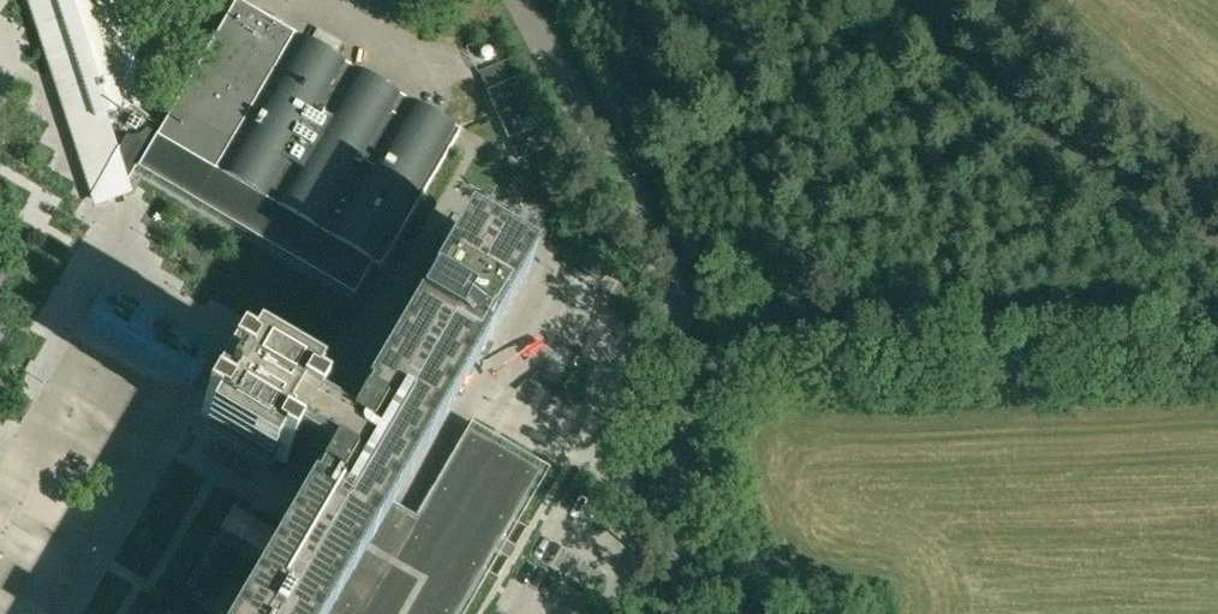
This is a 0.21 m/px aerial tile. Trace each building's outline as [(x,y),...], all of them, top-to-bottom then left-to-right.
[(93,197),(95,194),(116,157),(108,133),(115,130),(117,134),(119,136),(122,139),(127,141),(132,142),(137,141),(141,139),(144,136),(147,131),(157,138),(162,129),(161,128),(136,110),(148,107),(112,0),(27,0),(93,197)] [(377,272),(378,269),(457,135),(356,75),(234,4),(161,128),(162,129),(157,138),(147,131),(144,136),(141,139),(137,141),(132,142),(127,141),(122,139),(119,136),(117,134),(115,130),(108,133),(116,157),(95,194),(125,185),(134,170),(135,171),(135,172),(155,184),(351,298),(369,267),(377,272)] [(341,44),(317,29),(311,39),(335,54),(341,44)] [(485,87),(508,77),(502,64),(479,74),(485,87)] [(508,140),(536,127),(515,79),(487,92),(508,140)] [(546,149),(540,135),(513,147),(519,160),(546,149)] [(481,572),(493,552),(499,541),(511,521),(537,476),(469,436),(417,524),(387,507),(448,403),(453,394),(465,375),(477,354),(522,278),(476,251),(461,243),(432,292),(416,318),(402,340),(364,408),(347,438),(313,418),(321,405),(303,395),(305,391),(280,376),(254,361),(250,367),(234,358),(226,371),(209,401),(200,416),(216,426),(213,431),(256,456),(266,462),(269,457),(272,459),(285,466),(286,466),(287,465),(292,456),(325,475),(304,512),(245,613),(457,613),(481,572)]
